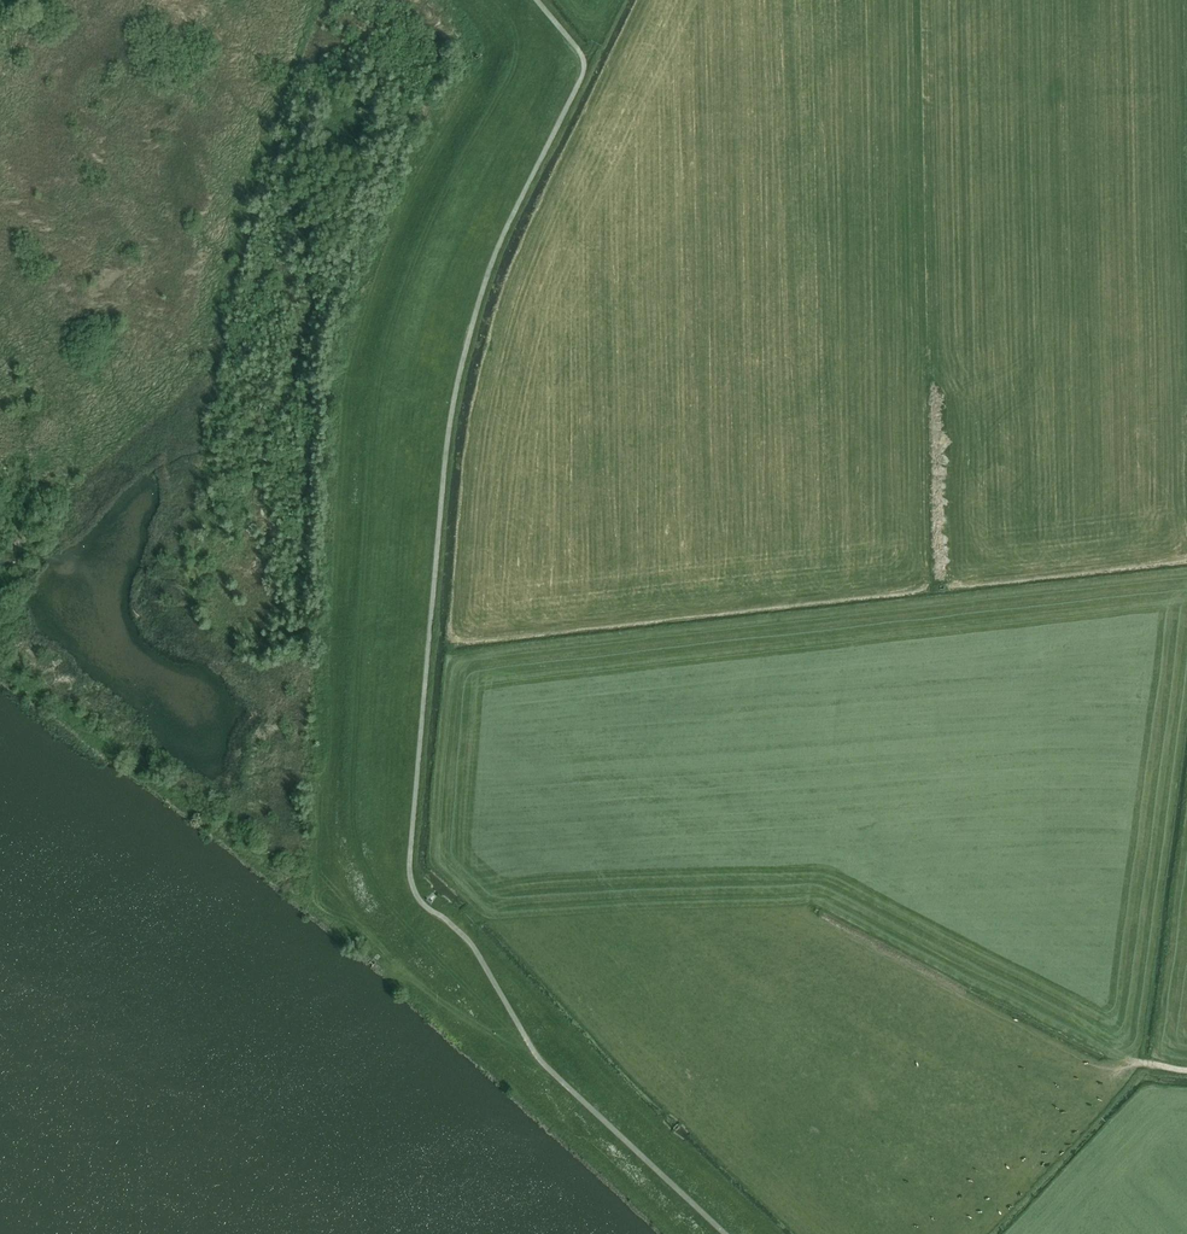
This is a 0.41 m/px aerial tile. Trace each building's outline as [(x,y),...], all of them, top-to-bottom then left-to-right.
[(682,1123),(691,1135),(698,1129),(689,1118),(682,1123)]
